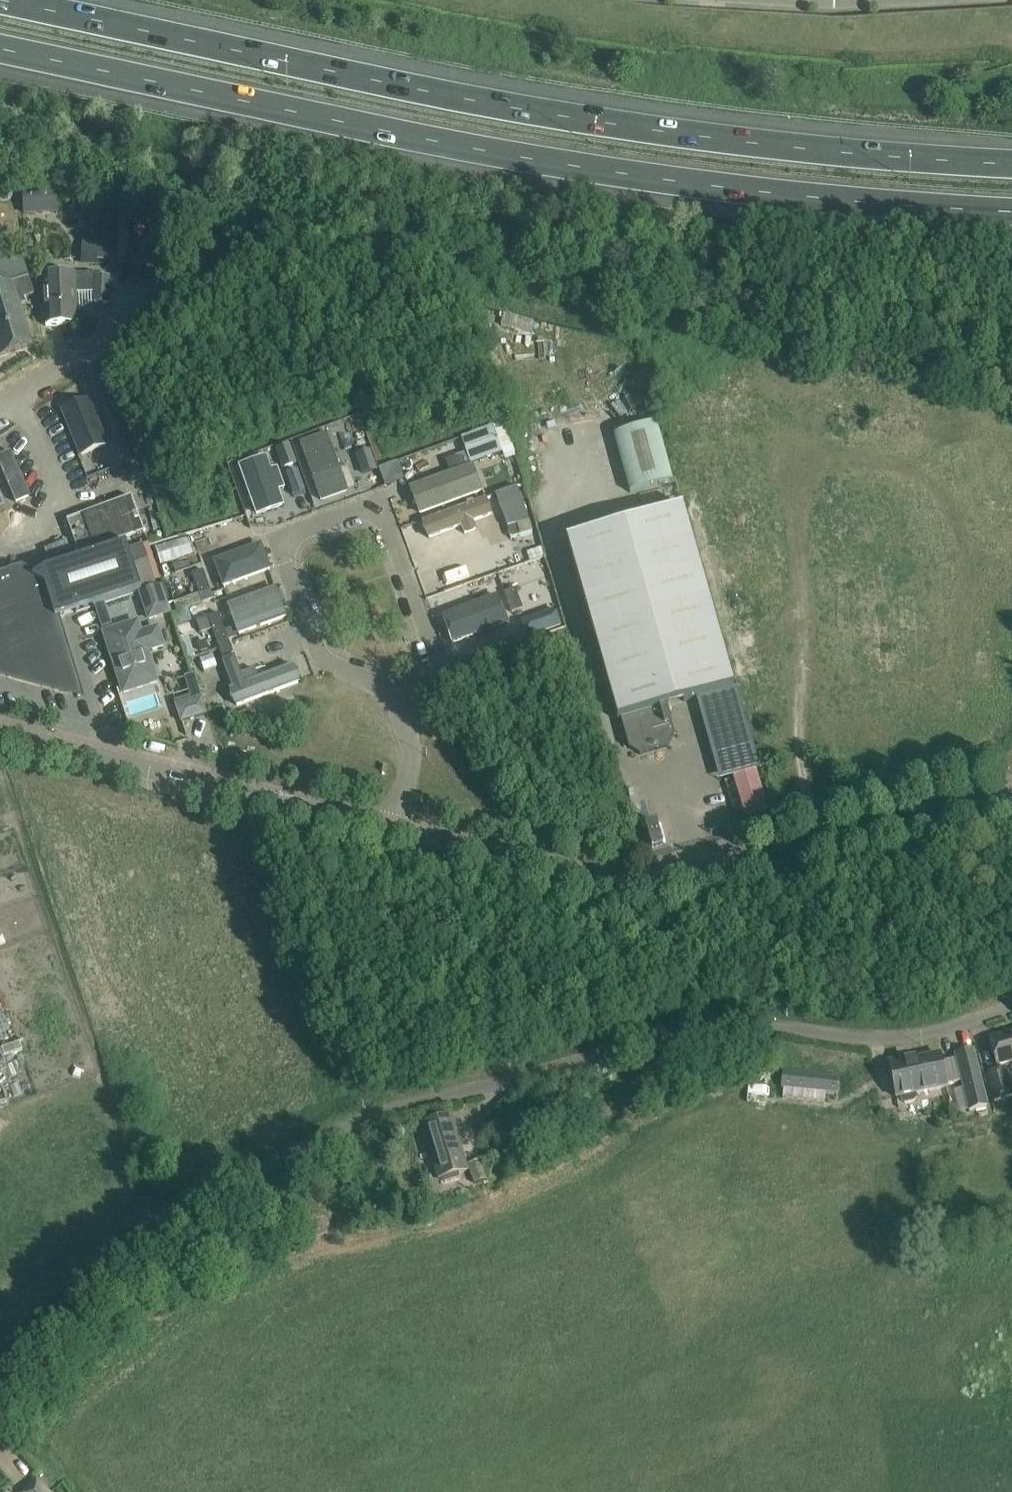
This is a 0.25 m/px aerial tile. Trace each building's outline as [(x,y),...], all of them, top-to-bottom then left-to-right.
[(492,8),(504,10),(506,0),(494,0),(492,8)] [(504,10),(516,12),(518,0),(506,0),(504,10)] [(528,14),(530,0),(518,0),(516,12),(528,14)] [(528,14),(540,16),(542,0),(530,0),(528,14)] [(540,16),(551,18),(555,0),(542,0),(540,16)] [(60,212),(60,198),(27,197),(27,211),(60,212)] [(122,226),(121,253),(133,253),(134,226),(122,226)] [(80,265),(107,266),(107,240),(81,240),(80,265)] [(17,297),(34,292),(24,260),(0,256),(0,356),(33,346),(17,297)] [(110,276),(96,275),(96,273),(44,274),(46,325),(77,325),(76,293),(95,293),(94,302),(108,303),(110,276)] [(504,313),(501,325),(511,327),(514,315),(504,313)] [(63,409),(81,455),(106,445),(87,399),(63,409)] [(657,420),(615,432),(631,490),(674,478),(657,420)] [(493,424),(462,435),(471,463),(503,451),(493,424)] [(349,491),(327,434),(296,445),(317,503),(349,491)] [(137,443),(127,447),(132,459),(142,455),(137,443)] [(289,444),(276,449),(283,467),(296,462),(289,444)] [(369,449),(356,454),(363,473),(376,468),(369,449)] [(465,452),(445,459),(449,471),(469,463),(465,452)] [(267,457),(238,467),(256,518),(285,507),(279,491),(285,489),(277,469),(272,471),(267,457)] [(422,520),(488,496),(477,466),(411,490),(422,520)] [(297,471),(286,475),(294,496),(305,492),(297,471)] [(517,488),(496,496),(508,529),(529,522),(517,488)] [(142,528),(130,496),(67,520),(78,551),(142,528)] [(497,522),(490,501),(424,524),(431,545),(497,522)] [(734,687),(682,507),(567,539),(626,749),(637,755),(665,747),(671,737),(663,707),(734,687)] [(529,522),(508,529),(511,538),(532,532),(529,522)] [(187,538),(155,548),(161,565),(192,554),(187,538)] [(65,692),(75,681),(69,662),(56,618),(141,590),(126,544),(45,570),(33,578),(21,571),(0,578),(0,674),(65,692)] [(213,563),(221,586),(271,568),(263,546),(213,563)] [(532,568),(526,552),(481,568),(474,550),(440,562),(452,596),(532,568)] [(212,599),(202,570),(192,574),(202,603),(212,599)] [(137,593),(147,622),(168,615),(159,587),(137,593)] [(515,589),(504,593),(511,612),(522,608),(515,589)] [(291,618),(281,590),(228,609),(238,637),(291,618)] [(513,630),(501,598),(442,620),(454,652),(513,630)] [(556,608),(522,620),(527,636),(562,623),(556,608)] [(233,653),(217,614),(196,622),(200,633),(211,629),(222,657),(233,653)] [(137,622),(104,633),(124,692),(156,682),(146,651),(162,646),(157,629),(141,634),(137,622)] [(280,629),(246,640),(251,656),(285,645),(280,629)] [(188,635),(180,637),(187,659),(195,656),(188,635)] [(206,640),(197,643),(200,652),(209,649),(206,640)] [(212,654),(199,659),(204,671),(217,666),(212,654)] [(247,669),(243,658),(225,665),(237,698),(286,680),(278,658),(247,669)] [(201,699),(175,707),(180,722),(206,714),(201,699)] [(757,769),(733,776),(746,818),(770,811),(757,769)] [(990,1039),(997,1065),(1011,1061),(1011,1033),(990,1039)] [(962,1089),(967,1110),(967,1112),(987,1108),(973,1051),(954,1056),(962,1089)] [(905,1059),(888,1062),(895,1095),(899,1094),(901,1101),(906,1104),(915,1102),(918,1098),(916,1090),(946,1084),(940,1055),(906,1062),(905,1059)] [(1011,1096),(1011,1095),(1005,1069),(987,1074),(995,1101),(1011,1096)] [(783,1071),(781,1087),(781,1088),(836,1093),(837,1076),(783,1071)] [(466,1171),(456,1135),(450,1115),(423,1123),(439,1178),(466,1171)] [(469,1165),(471,1176),(474,1184),(485,1181),(480,1162),(469,1165)] [(465,1186),(474,1184),(471,1176),(463,1178),(465,1186)] [(36,1481),(24,1491),(46,1491),(36,1481)]
